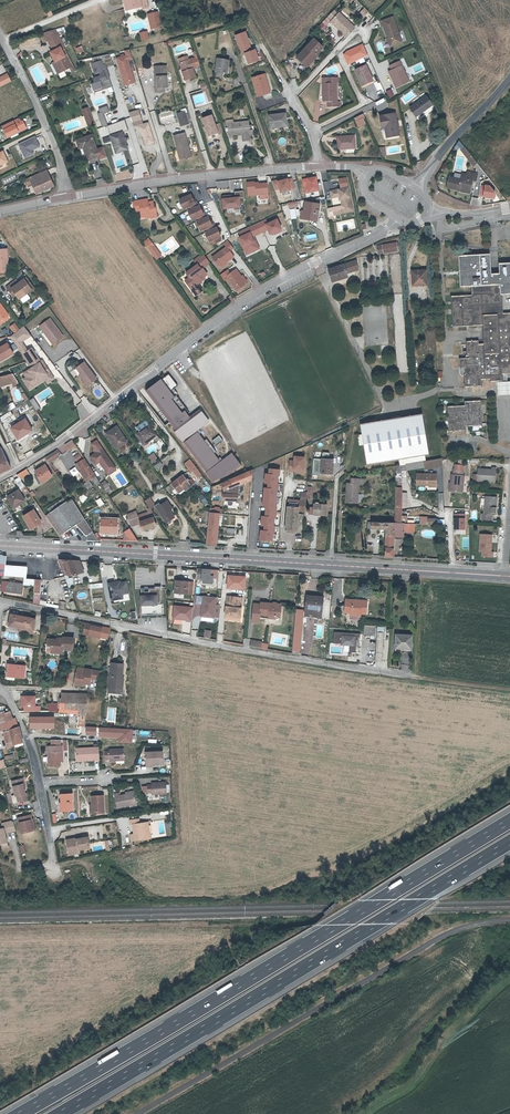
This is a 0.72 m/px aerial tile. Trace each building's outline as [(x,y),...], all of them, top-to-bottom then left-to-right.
[(143,5),(141,0),(125,0),(127,10),(136,8),(135,7),(143,5)] [(336,10),(330,16),(334,20),(333,21),(345,33),(344,34),(347,37),(357,27),(347,18),(346,19),(340,14),(336,10)] [(363,20),(371,12),(369,10),(361,18),(363,20)] [(151,14),(155,28),(161,26),(158,12),(151,14)] [(393,46),(404,43),(396,17),(383,22),(385,26),(386,26),(393,46)] [(58,30),(60,33),(66,31),(71,45),(73,44),(67,28),(58,30)] [(60,33),(58,30),(45,34),(48,41),(49,40),(50,42),(55,52),(54,53),(52,53),(57,62),(61,70),(62,72),(71,68),(72,67),(72,66),(65,53),(63,49),(66,47),(67,47),(65,44),(68,42),(66,39),(63,40),(62,37),(61,35),(60,33)] [(139,32),(142,40),(149,37),(146,30),(139,32)] [(245,32),(236,36),(243,55),(245,54),(249,64),(259,60),(255,50),(252,51),(245,32)] [(317,56),(321,52),(324,48),(315,40),(298,58),(306,66),(316,55),(317,56)] [(361,44),(342,53),(348,66),(367,57),(361,44)] [(75,48),(78,54),(84,51),(81,45),(75,48)] [(74,68),(76,71),(77,71),(75,66),(66,47),(63,49),(65,53),(72,66),(72,67),(71,68),(71,69),(74,68)] [(127,52),(116,55),(124,85),(135,82),(127,52)] [(322,53),(321,52),(317,56),(316,55),(306,66),(308,68),(322,53)] [(190,60),(194,69),(197,68),(201,66),(198,58),(194,60),(194,59),(190,60)] [(218,58),(215,72),(227,74),(229,60),(218,58)] [(104,59),(91,63),(95,76),(88,78),(93,93),(112,87),(104,59)] [(185,72),(183,73),(186,81),(196,78),(190,60),(189,61),(182,63),(185,72)] [(61,70),(57,62),(54,64),(59,74),(62,72),(61,70)] [(393,67),(395,71),(392,73),(400,88),(412,83),(403,63),(393,67)] [(368,66),(358,70),(364,85),(375,80),(368,66)] [(164,77),(164,67),(158,67),(155,67),(155,78),(158,78),(158,82),(155,82),(156,93),(166,93),(166,88),(169,88),(168,77),(164,77)] [(0,80),(0,82),(3,88),(13,83),(9,75),(0,80)] [(267,76),(254,79),(259,97),(271,94),(268,86),(269,86),(267,76)] [(329,102),(329,107),(342,107),(342,102),(337,102),(337,83),(341,83),(341,78),(325,77),(325,101),(329,102)] [(365,88),(371,101),(379,98),(373,84),(365,88)] [(208,97),(212,96),(209,90),(209,89),(204,91),(203,91),(204,93),(207,93),(208,97)] [(429,97),(413,108),(418,116),(435,106),(429,97)] [(107,105),(98,108),(99,112),(97,113),(102,127),(107,125),(103,113),(109,111),(107,105)] [(90,109),(84,111),(86,117),(92,115),(90,109)] [(286,111),(270,115),(273,127),(289,124),(286,111)] [(140,112),(131,115),(134,124),(143,121),(140,112)] [(186,113),(179,115),(182,127),(190,125),(186,113)] [(358,123),(366,119),(364,114),(355,118),(358,123)] [(388,125),(389,136),(400,135),(396,114),(381,116),(382,126),(388,125)] [(92,115),(86,117),(90,128),(96,125),(92,115)] [(206,127),(207,130),(210,136),(219,133),(220,135),(225,133),(224,130),(222,124),(216,126),(213,116),(204,119),(206,127)] [(20,119),(4,127),(9,138),(19,133),(27,129),(24,123),(22,123),(20,119)] [(251,134),(250,126),(250,122),(234,123),(234,120),(227,120),(228,125),(229,124),(230,134),(235,134),(243,134),(244,141),(250,141),(250,136),(250,134),(251,134)] [(145,126),(143,121),(134,124),(135,129),(140,128),(145,126)] [(156,144),(152,132),(150,125),(145,126),(140,128),(143,138),(144,137),(148,147),(156,144)] [(122,150),(123,153),(129,151),(124,135),(112,139),(116,152),(122,150)] [(176,139),(180,153),(182,153),(185,162),(193,159),(186,136),(176,139)] [(354,136),(338,138),(339,150),(356,149),(354,136)] [(80,150),(84,148),(89,162),(100,158),(93,137),(78,142),(80,150)] [(470,161),(473,159),(474,159),(466,150),(465,151),(463,148),(461,150),(470,161)] [(478,165),(473,159),(470,161),(475,168),(478,165)] [(460,187),(470,189),(472,179),(476,179),(477,172),(468,171),(467,174),(462,173),(461,179),(449,177),(447,187),(459,190),(460,187)] [(48,173),(31,180),(37,194),(54,187),(48,173)] [(14,174),(2,178),(3,183),(16,178),(14,174)] [(316,176),(302,179),(305,193),(318,190),(316,176)] [(291,177),(274,181),(277,193),(295,189),(291,177)] [(259,181),(246,182),(248,195),(259,194),(260,199),(268,198),(267,182),(259,183),(259,181)] [(490,185),(481,184),(479,196),(495,199),(495,193),(490,185)] [(344,208),(351,207),(347,185),(329,189),(330,196),(338,194),(339,194),(340,198),(341,203),(343,203),(344,208)] [(192,195),(181,199),(184,208),(188,206),(189,210),(193,219),(196,217),(198,221),(197,221),(201,230),(204,228),(206,232),(205,232),(209,241),(211,245),(220,241),(219,237),(220,236),(217,228),(215,228),(214,225),(212,225),(209,217),(207,217),(206,213),(204,214),(200,206),(199,206),(197,202),(195,203),(192,195)] [(240,197),(222,198),(222,208),(240,207),(240,197)] [(155,208),(154,206),(153,198),(136,200),(137,209),(138,210),(142,210),(143,216),(146,216),(151,215),(151,218),(158,217),(157,208),(155,208)] [(318,203),(305,201),(303,216),(316,218),(318,203)] [(262,219),(236,232),(247,255),(260,249),(254,236),(268,229),(270,234),(282,229),(277,218),(264,224),(262,219)] [(150,240),(145,244),(148,249),(153,245),(150,240)] [(233,248),(227,240),(224,243),(226,247),(212,257),(218,266),(221,266),(226,262),(234,257),(229,251),(233,248)] [(396,243),(377,246),(378,254),(397,250),(396,243)] [(148,249),(156,259),(161,256),(153,245),(148,249)] [(9,272),(8,249),(0,249),(0,273),(9,272)] [(458,255),(460,286),(491,285),(491,293),(451,295),(453,326),(483,325),(483,342),(479,342),(479,339),(466,339),(467,354),(469,354),(469,356),(459,357),(460,367),(465,367),(465,372),(464,373),(464,386),(482,385),(482,379),(489,379),(490,381),(503,380),(503,373),(509,373),(509,312),(503,312),(501,295),(509,294),(509,262),(499,263),(499,272),(491,273),(490,253),(458,255)] [(210,263),(203,254),(194,261),(197,265),(186,273),(190,278),(185,281),(194,293),(196,291),(196,292),(198,291),(198,290),(200,289),(197,284),(205,279),(204,277),(205,276),(206,273),(203,268),(210,263)] [(327,270),(329,277),(336,274),(338,280),(345,277),(344,274),(357,269),(354,261),(327,270)] [(227,270),(219,275),(222,279),(225,277),(236,291),(244,286),(245,283),(241,277),(236,270),(230,274),(227,270)] [(426,270),(412,271),(413,285),(426,284),(426,270)] [(12,288),(16,295),(19,299),(35,288),(27,277),(20,283),(17,279),(6,286),(9,290),(12,288)] [(0,320),(0,322),(0,323),(9,316),(8,314),(0,320)] [(47,334),(55,344),(64,338),(50,320),(40,328),(46,335),(47,334)] [(12,332),(18,329),(14,322),(9,325),(12,332)] [(23,326),(10,336),(21,353),(27,349),(22,341),(30,335),(23,326)] [(53,345),(55,344),(47,334),(46,335),(53,345)] [(6,356),(12,353),(6,342),(0,346),(0,356),(5,353),(6,356)] [(40,363),(30,349),(22,354),(32,368),(24,373),(27,377),(24,380),(30,389),(36,386),(36,381),(50,371),(45,364),(40,363)] [(84,377),(82,378),(86,383),(85,384),(88,387),(97,380),(85,363),(78,368),(83,374),(84,377)] [(36,381),(36,386),(46,379),(48,382),(54,378),(50,371),(36,381)] [(167,372),(141,391),(164,423),(167,421),(181,441),(209,421),(201,410),(190,418),(183,409),(181,410),(172,398),(177,394),(172,388),(176,385),(167,372)] [(0,376),(0,384),(13,381),(14,385),(19,384),(12,373),(0,376)] [(498,382),(498,394),(509,394),(509,381),(498,382)] [(34,395),(40,408),(44,406),(42,400),(52,395),(49,388),(34,395)] [(34,397),(30,399),(34,410),(39,408),(34,397)] [(464,404),(447,405),(449,431),(466,430),(466,426),(482,425),(481,399),(464,400),(464,404)] [(0,416),(0,418),(2,421),(8,418),(6,413),(0,416)] [(412,463),(424,462),(426,461),(425,455),(429,454),(422,414),(362,424),(363,434),(359,435),(360,444),(365,443),(368,464),(411,457),(412,463)] [(26,419),(12,428),(19,439),(33,430),(26,419)] [(145,445),(154,438),(158,435),(150,424),(137,433),(145,445)] [(117,427),(107,433),(117,449),(127,442),(117,427)] [(199,430),(183,441),(212,483),(240,464),(231,452),(219,460),(201,435),(202,434),(199,430)] [(215,444),(222,440),(219,435),(212,440),(215,444)] [(145,449),(148,453),(159,448),(156,443),(145,449)] [(2,471),(11,467),(2,448),(0,449),(0,466),(2,471)] [(100,462),(108,473),(116,468),(103,448),(91,456),(96,464),(100,462)] [(46,455),(50,461),(60,454),(57,449),(51,453),(46,455)] [(155,452),(149,456),(154,464),(160,459),(158,457),(155,452)] [(288,459),(288,471),(303,472),(305,455),(293,454),(292,459),(288,459)] [(189,470),(195,465),(190,458),(184,463),(189,470)] [(82,470),(81,471),(85,478),(89,475),(91,479),(96,476),(85,459),(78,463),(82,470)] [(323,459),(322,472),(333,473),(334,460),(323,459)] [(412,463),(407,464),(407,470),(424,467),(425,469),(442,466),(441,459),(426,461),(424,462),(412,463)] [(36,470),(37,472),(40,477),(38,478),(41,483),(53,475),(46,464),(36,470)] [(72,475),(78,472),(74,465),(68,469),(72,475)] [(195,465),(189,470),(188,470),(189,472),(190,471),(191,472),(192,471),(198,476),(202,473),(195,465)] [(396,466),(395,506),(395,511),(402,510),(402,506),(406,506),(407,494),(407,489),(401,489),(401,487),(402,475),(402,471),(402,465),(396,466)] [(451,492),(463,493),(465,477),(463,476),(464,466),(455,465),(455,470),(454,470),(453,476),(452,476),(451,492)] [(260,514),(258,539),(274,540),(279,468),(267,467),(267,472),(264,472),(261,506),(264,506),(263,514),(260,514)] [(478,473),(477,480),(477,481),(495,482),(497,468),(492,467),(492,469),(478,468),(478,473)] [(17,474),(21,479),(29,474),(25,469),(22,471),(17,474)] [(239,486),(252,482),(253,470),(222,483),(225,490),(224,501),(229,501),(229,504),(230,505),(231,505),(233,504),(233,501),(238,501),(239,486)] [(166,487),(169,492),(175,487),(179,492),(185,488),(186,490),(191,486),(188,481),(183,474),(179,478),(166,487)] [(416,486),(425,486),(425,484),(428,485),(428,487),(436,487),(436,475),(416,475),(416,486)] [(106,480),(102,483),(106,489),(110,487),(106,480)] [(347,483),(346,503),(357,504),(359,484),(347,483)] [(17,495),(21,502),(25,500),(19,489),(15,492),(17,495)] [(21,502),(17,495),(15,492),(7,496),(14,507),(21,502)] [(56,501),(47,506),(51,511),(46,515),(60,535),(76,524),(84,536),(86,534),(86,540),(99,540),(98,539),(85,518),(69,493),(56,501)] [(286,531),(297,532),(299,510),(306,511),(307,493),(302,493),(302,501),(289,500),(286,531)] [(198,496),(204,504),(208,502),(202,494),(198,496)] [(494,504),(495,496),(485,496),(484,513),(482,513),(481,519),(492,520),(492,514),(496,514),(497,505),(496,505),(494,504)] [(159,503),(155,506),(167,523),(175,517),(169,508),(171,507),(167,501),(160,505),(159,503)] [(321,514),(321,515),(326,516),(327,503),(321,503),(321,504),(313,503),(312,513),(321,514)] [(155,524),(154,519),(153,517),(156,516),(153,512),(150,508),(147,508),(150,511),(138,516),(129,519),(131,526),(141,523),(143,530),(156,525),(155,524)] [(29,513),(37,526),(43,522),(35,510),(29,513)] [(127,513),(129,519),(138,516),(136,510),(127,513)] [(458,529),(458,534),(465,533),(464,512),(452,513),(453,529),(458,529)] [(37,526),(29,513),(25,516),(33,529),(37,526)] [(210,513),(209,521),(219,521),(220,514),(210,513)] [(378,522),(373,521),(373,529),(387,529),(386,535),(394,535),(395,524),(395,522),(385,522),(386,519),(378,518),(378,522)] [(117,533),(118,520),(103,519),(102,532),(117,533)] [(219,521),(209,521),(207,545),(218,546),(219,521)] [(403,524),(401,524),(395,524),(394,535),(394,539),(403,540),(403,533),(403,524)] [(407,524),(403,524),(403,533),(414,533),(414,525),(407,524)] [(138,541),(130,529),(126,532),(132,541),(138,541)] [(491,552),(492,542),(490,542),(490,535),(481,534),(480,552),(484,552),(484,557),(493,558),(493,552),(491,552)] [(386,535),(386,556),(394,557),(394,539),(394,535),(386,535)] [(77,575),(71,560),(59,559),(65,575),(67,574),(77,575)] [(71,560),(77,575),(85,575),(79,560),(71,560)] [(218,569),(198,568),(197,578),(203,579),(203,582),(215,583),(216,578),(217,578),(218,569)] [(41,593),(42,580),(25,579),(24,584),(35,585),(35,592),(41,593)] [(18,581),(16,581),(11,580),(7,580),(6,590),(6,591),(17,592),(18,581)] [(176,580),(176,592),(192,594),(193,582),(176,580)] [(112,600),(118,599),(118,595),(122,594),(128,593),(126,582),(116,584),(116,583),(109,584),(112,600)] [(140,614),(161,614),(161,586),(139,587),(140,614)] [(199,617),(218,618),(219,596),(195,595),(192,628),(199,629),(199,617)] [(243,597),(228,595),(226,615),(241,617),(243,597)] [(308,596),(306,615),(321,617),(323,600),(314,598),(314,597),(308,596)] [(368,599),(346,598),(345,611),(351,612),(362,612),(368,612),(368,599)] [(40,600),(39,604),(63,609),(65,602),(60,601),(59,605),(40,600)] [(280,616),(282,604),(262,602),(262,604),(255,603),(253,618),(257,619),(259,617),(259,616),(261,616),(261,614),(270,615),(270,618),(275,618),(275,615),(280,616)] [(295,639),(294,650),(300,651),(304,609),(297,609),(297,616),(296,618),(294,636),(295,636),(295,639)] [(19,627),(32,629),(33,629),(35,619),(10,614),(8,624),(19,627)] [(102,624),(86,621),(84,632),(100,635),(102,624)] [(365,624),(364,634),(376,635),(376,625),(365,624)] [(384,631),(378,631),(376,659),(383,660),(384,631)] [(349,652),(356,652),(356,646),(360,646),(361,634),(334,632),(334,644),(350,645),(349,652)] [(397,634),(396,648),(402,648),(402,647),(412,647),(413,635),(397,634)] [(57,651),(63,651),(63,649),(73,650),(74,637),(64,637),(64,638),(62,638),(62,640),(57,640),(48,640),(48,646),(52,646),(52,648),(52,649),(57,650),(57,651)] [(252,639),(252,645),(263,647),(264,641),(252,639)] [(109,687),(122,689),(123,680),(122,680),(123,664),(111,663),(109,687)] [(8,664),(7,675),(24,677),(25,666),(8,664)] [(76,682),(84,683),(85,677),(90,677),(91,669),(78,667),(77,673),(76,673),(76,682)] [(79,706),(79,711),(79,714),(81,714),(80,726),(86,726),(87,698),(74,698),(75,693),(69,693),(63,692),(62,698),(61,698),(60,710),(60,711),(66,711),(66,706),(79,706)] [(37,708),(36,695),(20,695),(20,708),(37,708)] [(57,712),(57,703),(42,703),(42,712),(57,712)] [(12,719),(10,712),(9,711),(4,713),(4,711),(0,712),(0,722),(12,719)] [(18,727),(15,718),(12,719),(0,722),(0,728),(1,729),(10,727),(10,729),(11,729),(13,728),(18,727)] [(11,729),(10,729),(11,735),(13,740),(13,742),(14,744),(14,745),(23,743),(19,728),(19,727),(18,727),(13,728),(11,729)] [(52,762),(49,762),(49,766),(61,766),(61,762),(64,762),(63,745),(61,745),(52,746),(51,746),(52,762)] [(100,760),(99,746),(77,747),(77,760),(95,759),(95,760),(100,760)] [(105,758),(109,758),(110,760),(125,760),(124,748),(109,748),(109,751),(105,751),(105,758)] [(16,752),(8,754),(7,750),(4,751),(6,760),(18,757),(16,752)] [(146,764),(159,763),(164,763),(163,751),(145,752),(146,764)] [(16,795),(16,796),(17,796),(18,802),(24,801),(29,800),(27,793),(26,793),(22,778),(12,781),(16,795)] [(167,793),(167,782),(152,782),(152,784),(147,785),(148,792),(152,792),(152,794),(167,793)] [(61,805),(73,804),(72,792),(61,793),(61,799),(61,805)] [(92,804),(92,812),(104,812),(104,795),(92,795),(92,804)] [(136,802),(135,796),(122,798),(115,799),(117,806),(136,802)] [(31,821),(33,820),(31,815),(19,818),(23,833),(33,831),(31,821)] [(135,836),(136,839),(151,837),(150,833),(149,825),(148,821),(140,822),(139,818),(130,819),(131,824),(133,824),(134,827),(135,833),(135,836)] [(0,833),(0,851),(0,853),(10,851),(9,845),(7,838),(18,835),(15,826),(14,826),(14,825),(4,827),(5,830),(6,832),(0,834),(0,833)] [(69,849),(69,851),(79,849),(91,847),(90,845),(88,836),(77,838),(77,839),(74,840),(74,838),(67,840),(69,849)]
